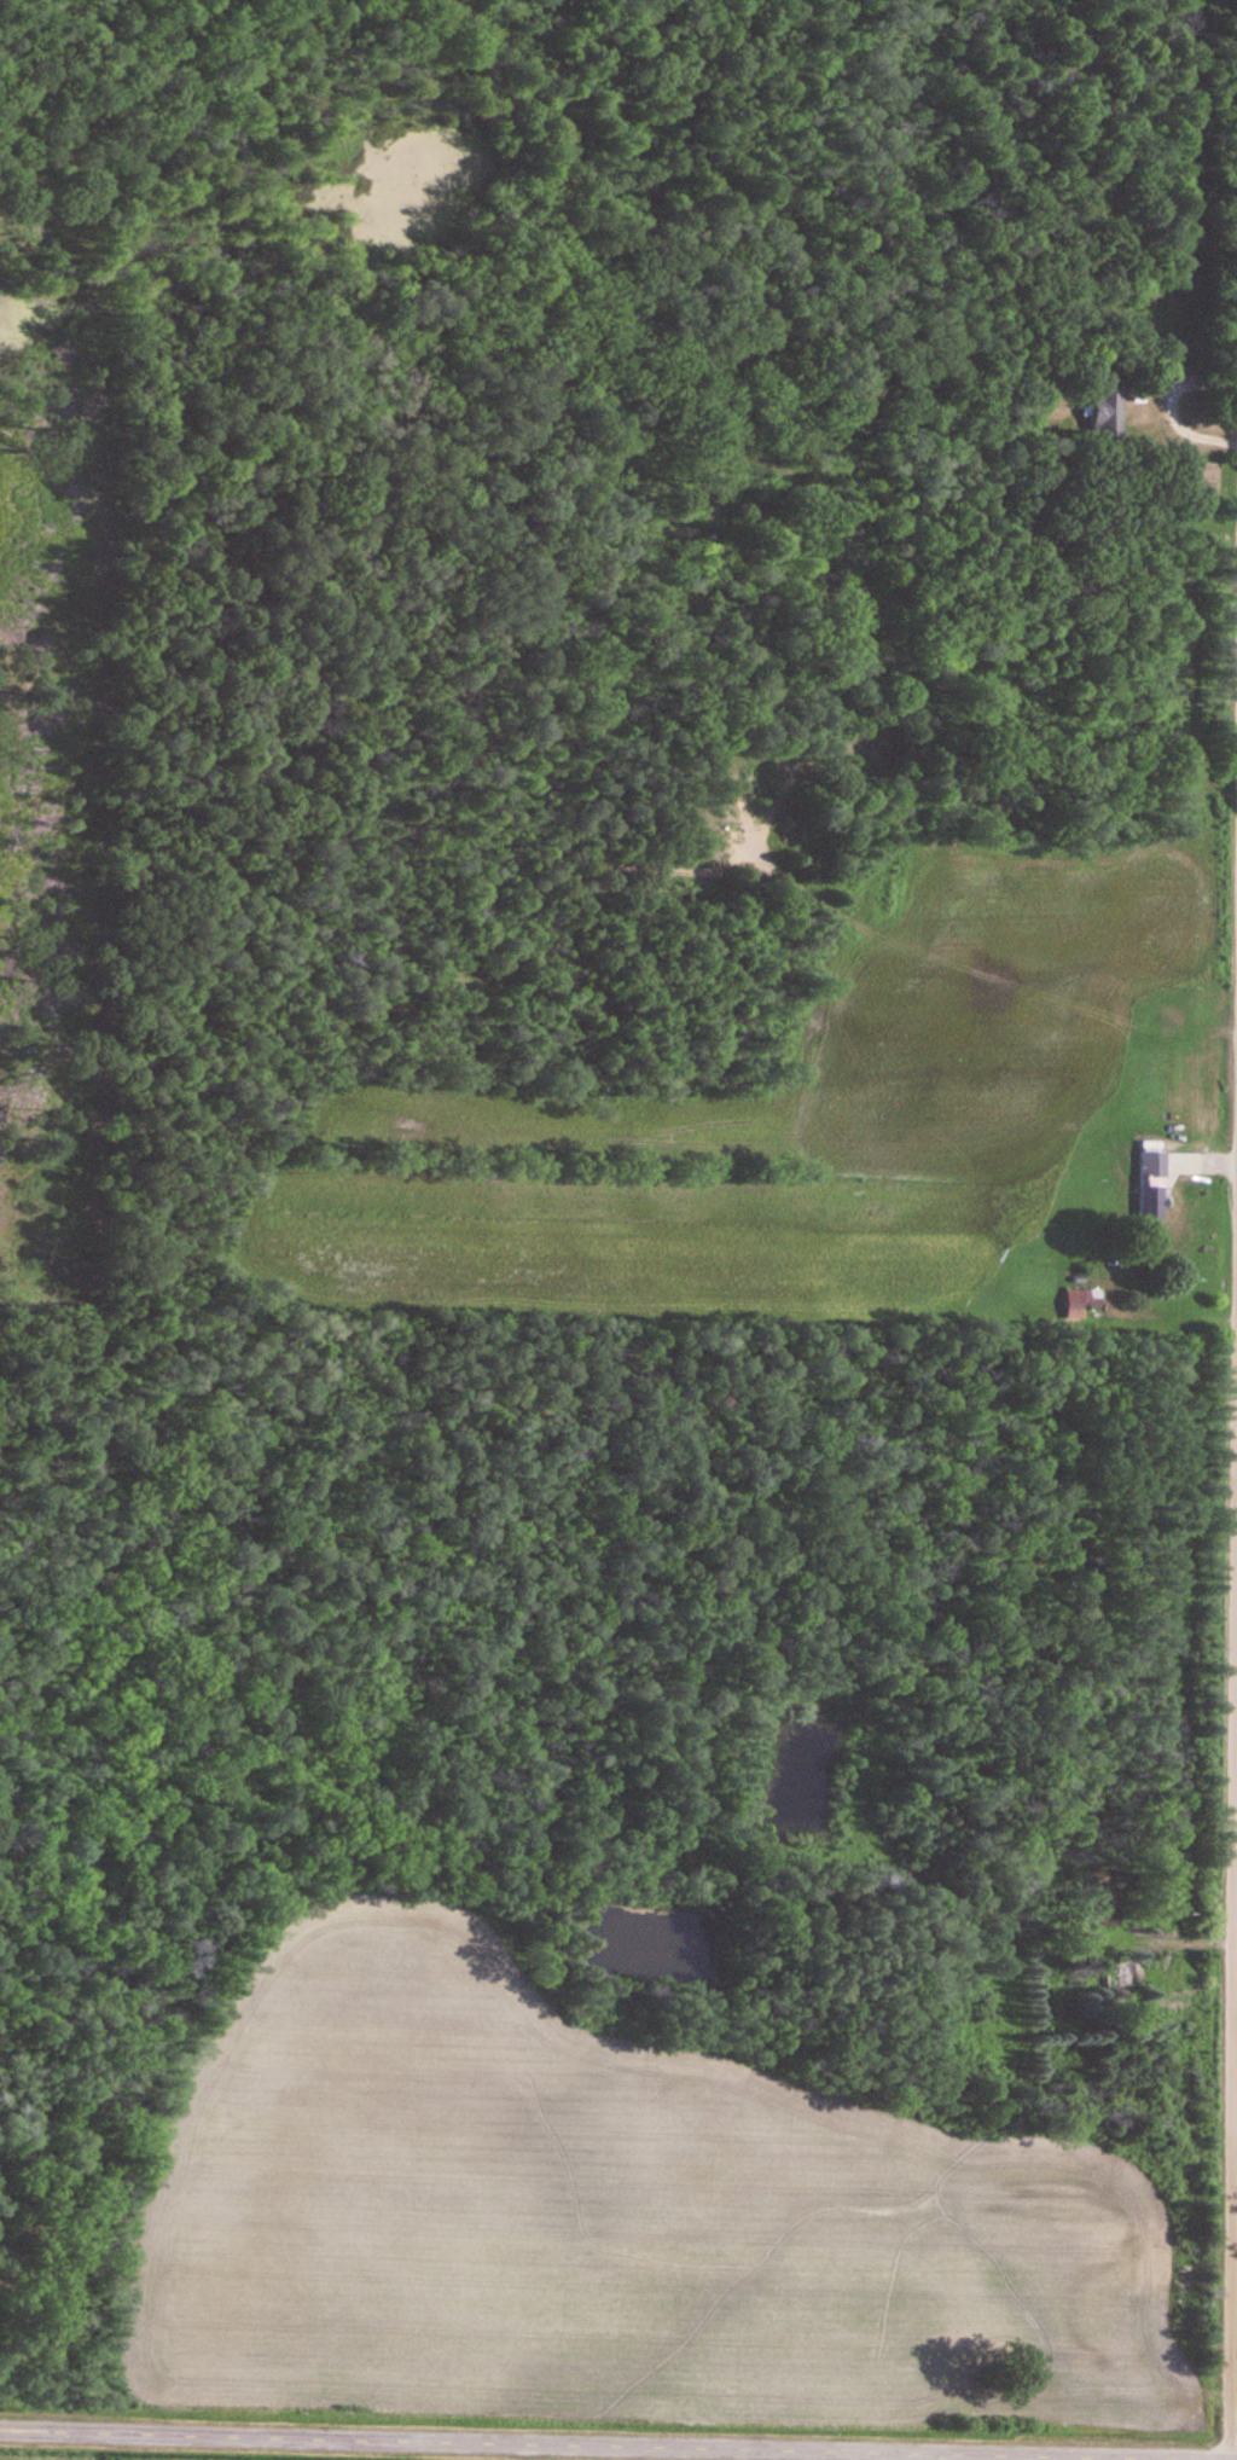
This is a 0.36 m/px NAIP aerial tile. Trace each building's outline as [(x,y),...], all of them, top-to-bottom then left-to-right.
[(1123,431),(1123,377),(1096,377),(1096,431),(1123,431)] [(1167,1142),(1140,1142),(1140,1218),(1167,1218),(1167,1142)] [(1102,1289),(1066,1289),(1066,1318),(1086,1318),(1086,1309),(1102,1309),(1102,1289)] [(1139,1985),(1139,1965),(1120,1965),(1120,1985),(1139,1985)]
